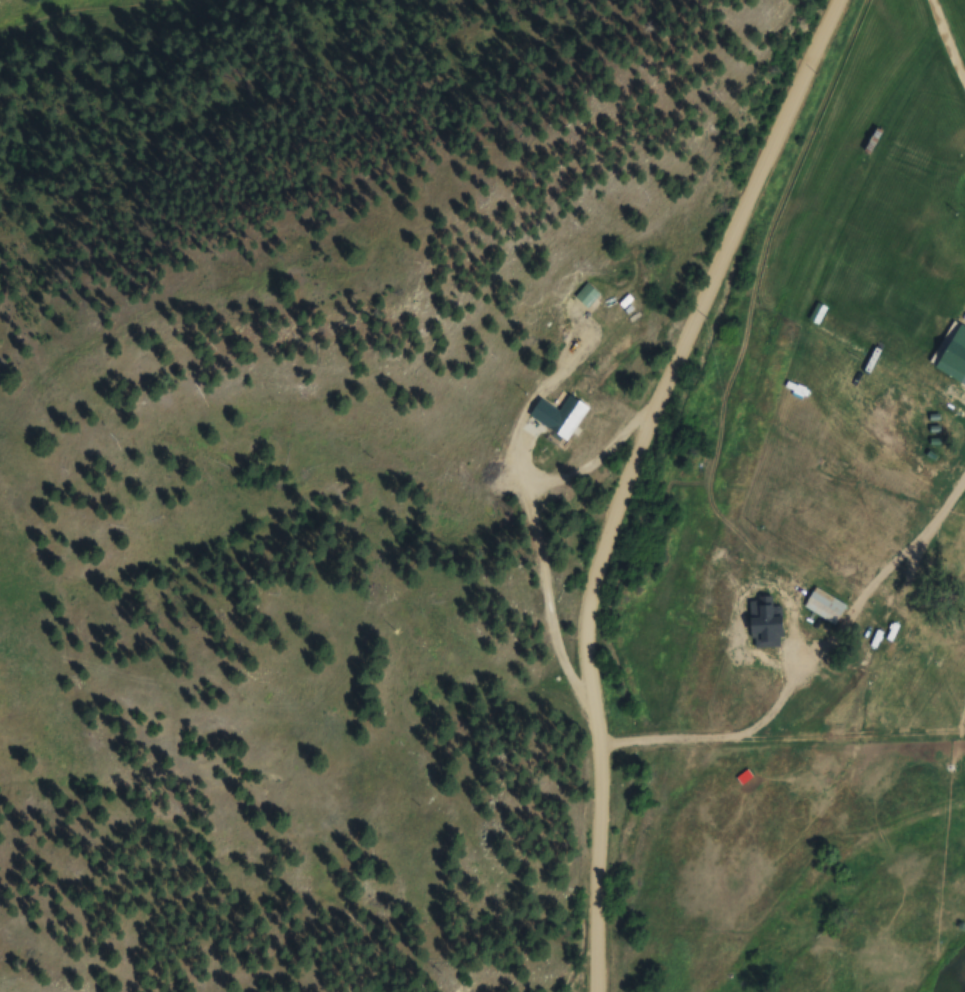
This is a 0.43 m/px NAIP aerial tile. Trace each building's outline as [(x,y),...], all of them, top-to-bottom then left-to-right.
[(588,310),(600,295),(586,282),(573,296),(588,310)] [(567,440),(589,407),(570,395),(559,411),(540,398),(529,415),(567,440)] [(754,578),(835,625),(847,605),(766,558),(754,578)]
